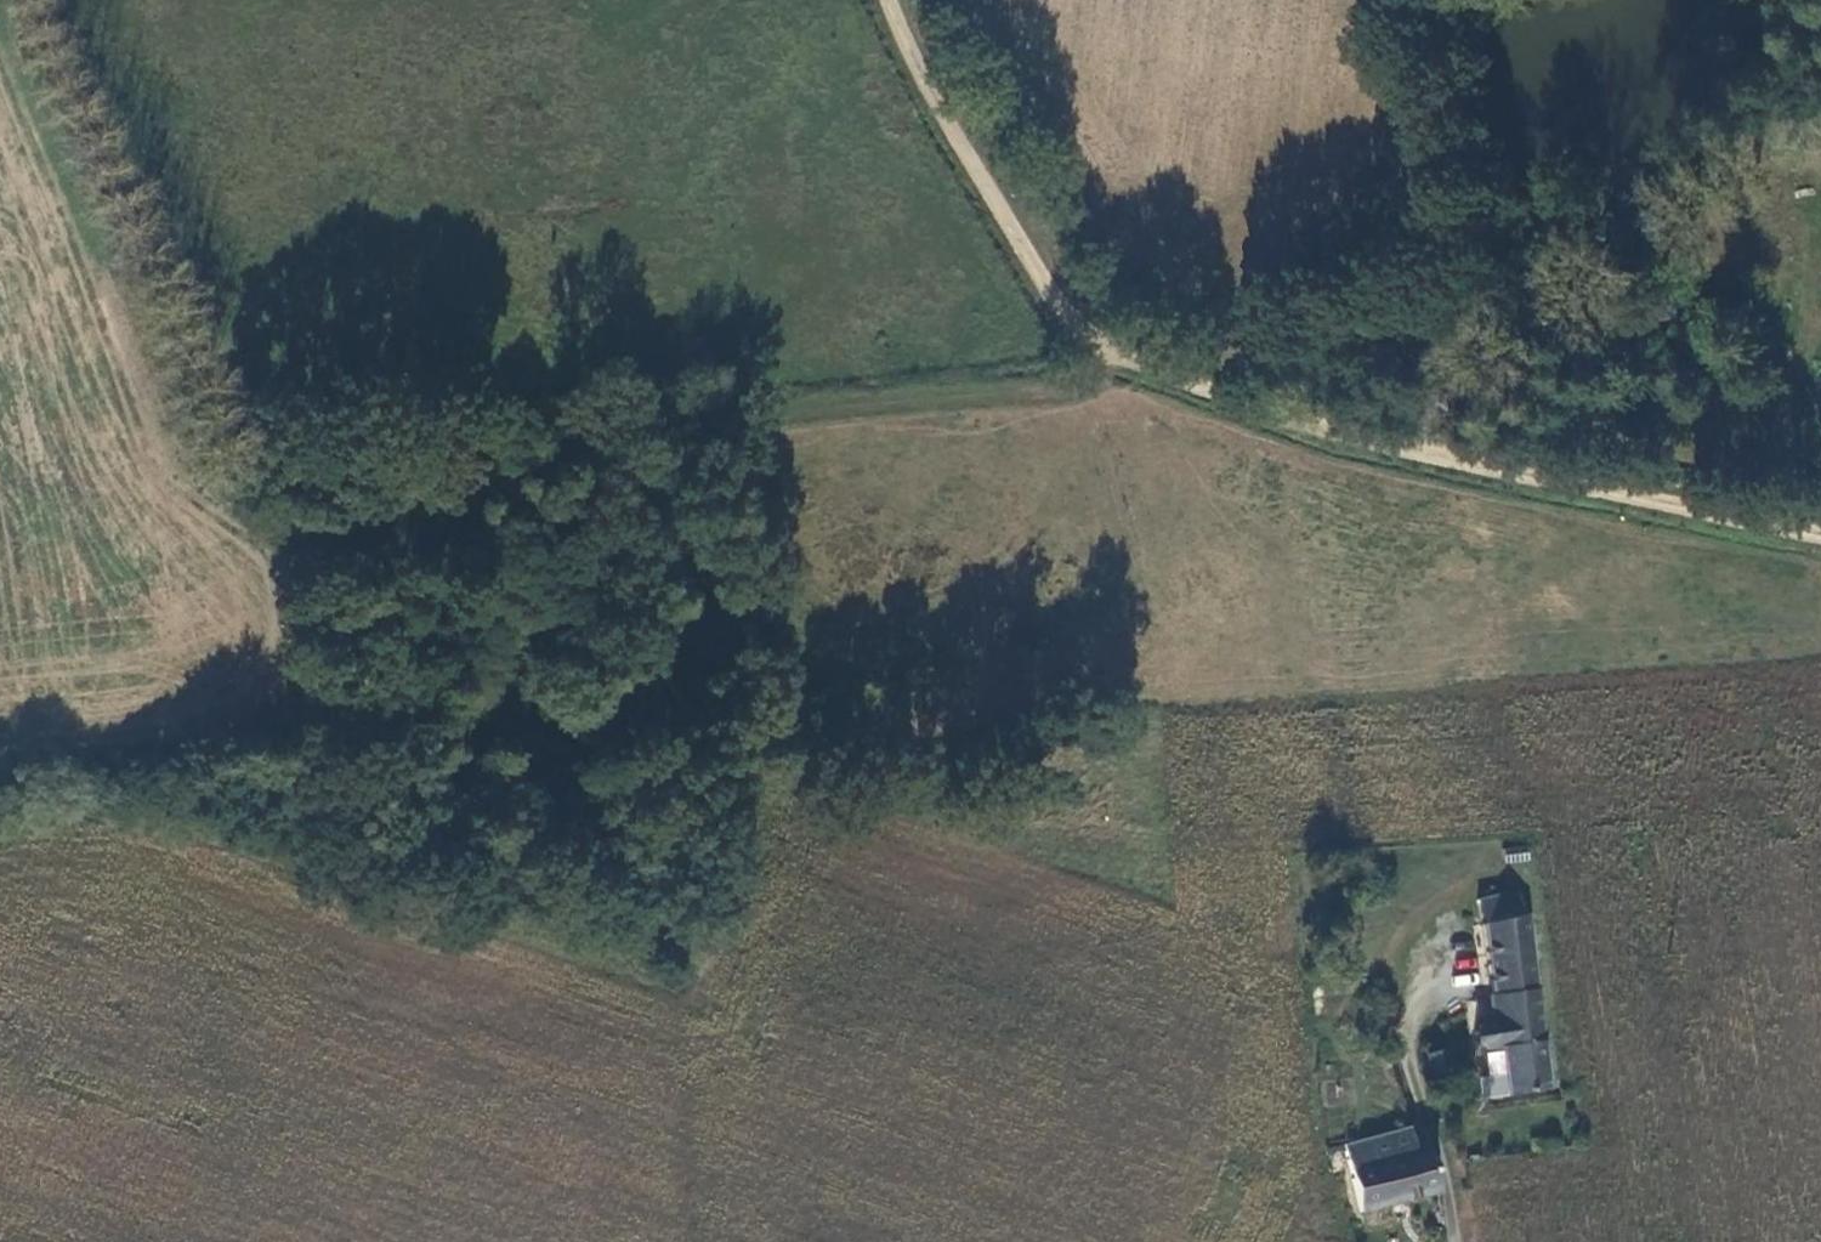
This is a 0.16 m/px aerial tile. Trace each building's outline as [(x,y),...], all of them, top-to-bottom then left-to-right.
[(1514,894),(1481,901),(1485,925),(1519,916),(1514,894)] [(1503,1050),(1510,1096),(1548,1092),(1524,917),(1519,916),(1485,925),(1498,1018),(1492,1019),(1483,1024),(1477,1033),(1478,1044),(1487,1049),(1497,1051),(1503,1050)] [(1391,1208),(1438,1193),(1425,1145),(1351,1166),(1361,1216),(1391,1208)] [(1394,1227),(1391,1208),(1361,1216),(1363,1233),(1394,1227)]
